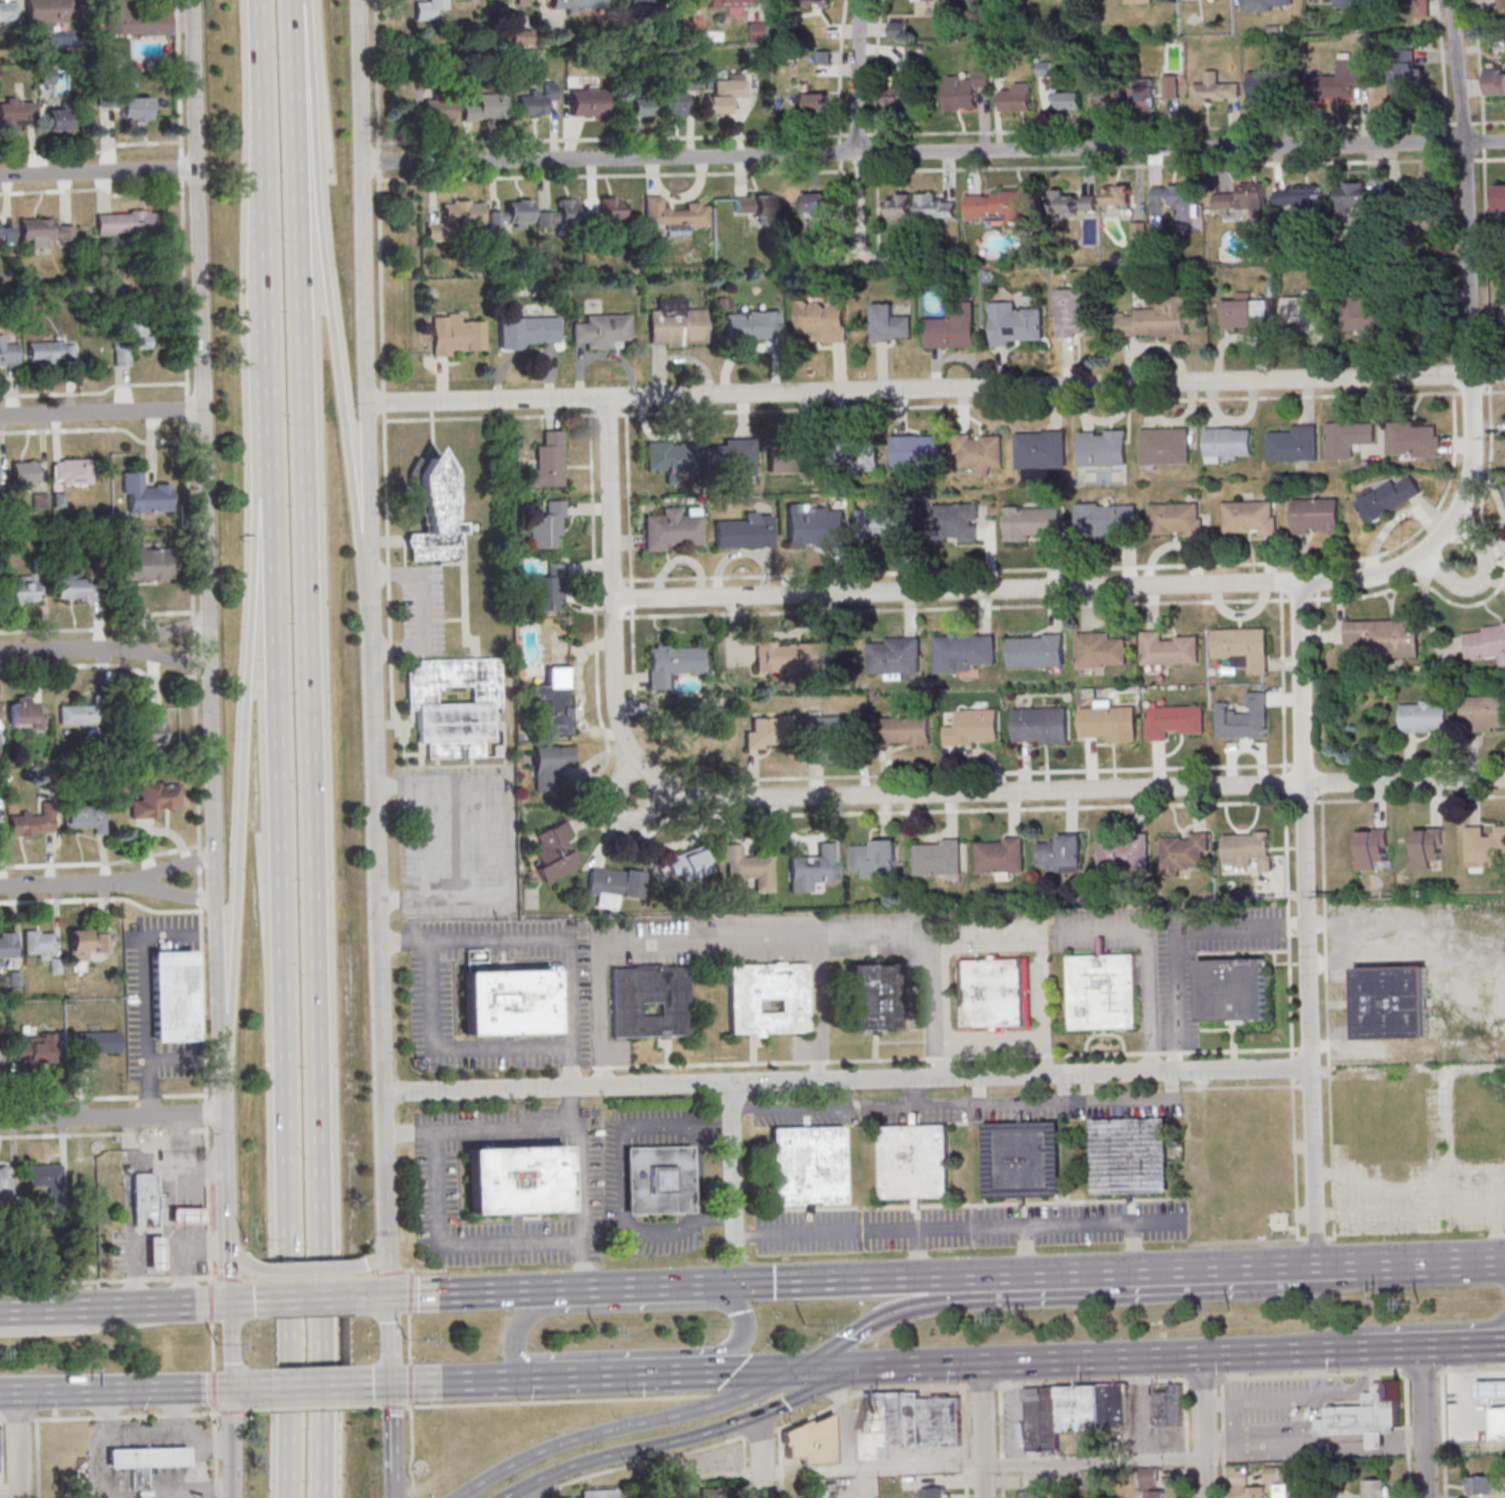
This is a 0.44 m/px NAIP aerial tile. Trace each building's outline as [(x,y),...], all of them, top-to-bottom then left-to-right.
[(27,23),(37,23),(37,30),(49,30),(49,21),(71,21),(70,0),(26,0),(27,23)] [(107,35),(172,34),(172,11),(129,12),(128,0),(106,0),(107,35)] [(435,19),(435,9),(447,9),(447,0),(429,0),(429,1),(415,1),(415,20),(435,19)] [(551,8),(566,8),(566,15),(578,15),(578,8),(604,8),(604,0),(551,0),(551,8)] [(1243,8),(1292,8),(1292,0),(1243,0),(1243,8)] [(19,2),(0,2),(0,24),(19,24),(19,2)] [(748,40),(771,40),(771,22),(748,22),(748,40)] [(908,38),(908,22),(890,22),(890,38),(908,38)] [(828,24),(798,24),(798,39),(828,39),(828,24)] [(1416,49),(1392,49),(1392,99),(1426,99),(1426,68),(1416,68),(1416,49)] [(1339,75),(1312,75),(1313,98),(1372,97),(1371,68),(1353,68),(1353,53),(1339,53),(1339,75)] [(41,67),(41,95),(56,95),(56,67),(41,67)] [(1504,95),(1504,69),(1487,69),(1487,95),(1504,95)] [(944,78),(944,111),(978,111),(978,88),(991,88),(991,70),(974,70),(974,78),(944,78)] [(1249,70),(1249,96),(1286,96),(1286,70),(1249,70)] [(746,97),(745,73),(727,74),(727,79),(714,79),(715,94),(705,94),(706,114),(731,114),(731,97),(746,97)] [(1240,99),(1240,75),(1198,75),(1198,99),(1240,99)] [(1155,109),(1155,80),(1134,80),(1134,109),(1155,109)] [(518,95),(518,116),(545,116),(545,101),(555,101),(555,82),(543,82),(543,91),(530,91),(530,95),(518,95)] [(1031,83),(1012,83),(1012,92),(1001,92),(1001,111),(1031,111),(1031,83)] [(571,87),(571,116),(607,116),(607,86),(571,87)] [(913,110),(913,86),(885,86),(885,110),(913,110)] [(1103,98),(1103,106),(1125,106),(1125,87),(1096,87),(1096,98),(1103,98)] [(96,107),(117,107),(117,88),(96,88),(96,107)] [(1083,91),(1053,91),(1053,109),(1083,109),(1083,91)] [(505,93),(477,94),(477,103),(463,103),(463,120),(506,120),(505,93)] [(685,93),(664,93),(664,114),(685,114),(685,93)] [(829,93),(798,93),(798,113),(829,113),(829,93)] [(15,124),(32,124),(32,98),(0,98),(0,132),(15,132),(15,124)] [(148,120),(148,98),(121,98),(121,120),(148,120)] [(652,98),(629,98),(630,116),(652,115),(652,98)] [(453,119),(453,99),(425,99),(425,119),(453,119)] [(47,131),(71,131),(71,109),(47,109),(47,131)] [(1366,191),(1366,182),(1339,182),(1338,213),(1351,213),(1351,207),(1377,208),(1377,191),(1366,191)] [(1267,183),(1241,183),(1241,209),(1267,209),(1267,183)] [(1152,186),(1152,226),(1167,226),(1167,209),(1177,209),(1177,220),(1198,220),(1198,184),(1169,184),(1169,186),(1152,186)] [(1497,184),(1497,211),(1504,211),(1504,184),(1497,184)] [(1133,185),(1105,185),(1105,205),(1133,205),(1133,185)] [(1275,205),(1301,205),(1301,186),(1275,186),(1275,205)] [(1440,187),(1407,187),(1407,219),(1440,219),(1440,187)] [(1051,190),(1051,212),(1095,212),(1095,195),(1078,195),(1078,190),(1051,190)] [(1036,191),(966,192),(966,221),(1037,220),(1036,191)] [(805,193),(805,214),(830,214),(830,193),(805,193)] [(911,193),(888,193),(888,221),(911,221),(911,193)] [(937,193),(917,193),(917,218),(956,218),(956,201),(937,201),(937,193)] [(1237,193),(1215,193),(1215,212),(1237,212),(1237,193)] [(736,196),(736,217),(775,217),(775,195),(736,196)] [(708,206),(663,206),(663,196),(645,196),(644,225),(666,226),(666,229),(708,229),(708,206)] [(601,218),(622,218),(622,197),(601,197),(601,218)] [(538,227),(558,227),(558,223),(580,223),(580,198),(559,198),(559,212),(538,212),(538,227)] [(532,199),(508,199),(508,210),(490,210),(490,227),(506,228),(506,227),(531,227),(532,199)] [(483,200),(443,201),(444,222),(427,223),(427,241),(452,241),(452,226),(483,225),(483,200)] [(96,212),(96,234),(161,233),(160,211),(96,212)] [(74,240),(74,226),(52,225),(52,219),(21,218),(21,239),(31,239),(31,247),(46,247),(46,240),(74,240)] [(12,245),(12,227),(0,227),(0,245),(12,245)] [(1056,288),(1058,338),(1096,337),(1095,316),(1092,316),(1091,288),(1056,288)] [(1188,336),(1187,295),(1158,295),(1158,308),(1136,308),(1136,315),(1116,316),(1116,337),(1188,336)] [(1380,295),(1347,295),(1347,330),(1380,330),(1380,295)] [(1322,325),(1322,297),(1283,296),(1282,325),(1322,325)] [(650,346),(708,345),(708,308),(686,309),(686,298),(659,298),(659,309),(650,309),(650,346)] [(1268,330),(1268,299),(1222,299),(1222,330),(1268,330)] [(948,317),(925,317),(926,347),(976,347),(975,301),(948,302),(948,317)] [(991,344),(1045,343),(1044,309),(1017,310),(1017,301),(991,302),(991,344)] [(847,342),(847,302),(798,302),(798,333),(810,333),(810,342),(847,342)] [(894,303),(870,303),(871,341),(912,341),(911,315),(894,315),(894,303)] [(727,311),(727,339),(779,339),(779,311),(727,311)] [(433,314),(433,354),(485,353),(484,322),(463,322),(463,314),(433,314)] [(622,348),(622,341),(631,341),(631,314),(584,314),(584,325),(573,325),(574,348),(622,348)] [(500,350),(526,350),(526,343),(560,342),(560,316),(499,316),(500,350)] [(151,349),(150,319),(123,319),(123,339),(113,340),(114,365),(131,365),(131,349),(151,349)] [(19,365),(19,343),(7,343),(7,335),(0,335),(0,365),(19,365)] [(29,363),(74,363),(74,341),(29,341),(29,363)] [(1440,457),(1440,426),(1429,426),(1429,421),(1389,421),(1389,457),(1440,457)] [(1328,459),(1353,458),(1353,445),(1374,444),(1374,422),(1327,422),(1328,459)] [(1292,425),(1292,432),(1269,432),(1269,460),(1319,460),(1319,425),(1292,425)] [(1138,429),(1186,428),(1187,463),(1139,464),(1138,429)] [(1205,428),(1205,460),(1254,460),(1254,428),(1205,428)] [(563,430),(544,431),(544,445),(537,445),(537,469),(527,469),(527,486),(564,486),(563,430)] [(1076,431),(1124,430),(1125,465),(1076,467),(1076,431)] [(1013,432),(1062,431),(1063,466),(1014,468),(1013,432)] [(952,435),(1000,433),(1001,469),(953,470),(952,435)] [(889,437),(937,435),(938,469),(913,470),(913,466),(890,466),(889,437)] [(826,437),(875,436),(876,471),(827,472),(826,437)] [(765,439),(813,437),(814,473),(766,474),(765,439)] [(704,440),(752,439),(753,474),(705,475),(704,440)] [(647,470),(683,470),(683,443),(647,443),(647,470)] [(53,485),(90,485),(90,459),(53,459),(53,485)] [(12,477),(15,477),(15,488),(38,488),(38,461),(12,461),(12,477)] [(461,559),(461,532),(477,532),(477,522),(459,522),(459,476),(456,476),(456,464),(431,464),(431,476),(410,476),(410,485),(422,485),(422,533),(408,533),(409,559),(461,559)] [(173,511),(172,484),(143,484),(142,471),(123,472),(124,512),(173,511)] [(1423,495),(1413,475),(1395,485),(1392,478),(1355,498),(1369,524),(1423,495)] [(1287,499),(1335,498),(1336,533),(1288,535),(1287,499)] [(529,516),(529,549),(556,549),(555,535),(565,535),(564,500),(547,500),(547,516),(529,516)] [(1221,502),(1270,501),(1270,536),(1222,537),(1221,502)] [(927,505),(976,503),(977,539),(928,540),(927,505)] [(1073,504),(1096,503),(1096,506),(1133,505),(1134,538),(1090,539),(1090,534),(1074,535),(1073,504)] [(1147,504),(1196,503),(1196,518),(1200,518),(1200,536),(1183,537),(1183,531),(1148,532),(1147,504)] [(1002,506),(1050,505),(1051,540),(1003,541),(1002,506)] [(785,510),(834,509),(834,545),(786,546),(785,510)] [(857,536),(910,536),(909,509),(857,509),(857,536)] [(772,548),(772,511),(745,511),(745,520),(715,520),(715,548),(772,548)] [(642,516),(699,514),(700,544),(662,545),(662,550),(643,551),(642,516)] [(120,560),(120,580),(175,580),(174,548),(145,549),(145,543),(132,543),(132,560),(120,560)] [(565,598),(565,563),(548,563),(548,576),(530,576),(530,611),(558,611),(558,598),(565,598)] [(11,601),(36,601),(36,577),(11,577),(11,601)] [(60,578),(60,599),(97,599),(97,578),(60,578)] [(1419,620),(1345,620),(1345,648),(1373,648),(1373,657),(1419,656),(1419,620)] [(1498,668),(1504,667),(1504,624),(1462,629),(1466,662),(1497,658),(1498,668)] [(1248,673),(1269,673),(1269,628),(1212,628),(1212,657),(1233,657),(1233,666),(1248,666),(1248,673)] [(1163,630),(1142,630),(1142,664),(1199,664),(1199,638),(1163,638),(1163,630)] [(1127,667),(1127,640),(1115,640),(1115,632),(1077,632),(1077,668),(1127,667)] [(1005,638),(1043,637),(1043,634),(1060,633),(1061,666),(1006,667),(1005,638)] [(932,637),(991,635),(992,664),(969,664),(969,671),(933,672),(932,637)] [(868,639),(916,637),(917,673),(869,674),(868,639)] [(825,641),(756,642),(756,671),(825,670),(825,641)] [(703,646),(650,646),(650,689),(672,689),(672,673),(703,673),(703,646)] [(403,661),(497,658),(498,708),(488,708),(488,740),(480,741),(481,755),(424,756),(424,742),(414,742),(413,710),(404,710),(403,661)] [(571,666),(548,666),(548,685),(532,685),(533,700),(546,699),(546,734),(572,734),(571,666)] [(1218,738),(1268,738),(1268,691),(1248,691),(1248,711),(1232,712),(1232,702),(1217,702),(1218,738)] [(1462,695),(1462,731),(1504,731),(1504,695),(1462,695)] [(43,711),(34,711),(33,697),(8,698),(9,727),(43,726),(43,711)] [(1109,743),(1138,742),(1137,707),(1113,707),(1113,700),(1095,700),(1095,708),(1080,708),(1080,738),(1109,737),(1109,743)] [(1448,700),(1401,700),(1401,732),(1448,732),(1448,700)] [(60,705),(60,724),(99,724),(99,705),(60,705)] [(1148,741),(1170,741),(1169,731),(1205,731),(1205,705),(1147,706),(1148,741)] [(148,723),(131,723),(131,743),(164,743),(164,707),(148,707),(148,723)] [(1012,709),(1060,708),(1061,743),(1013,744),(1012,709)] [(1000,745),(1000,709),(955,709),(955,723),(945,723),(945,745),(1000,745)] [(803,716),(859,714),(860,745),(822,746),(822,749),(804,750),(803,716)] [(788,716),(753,717),(754,729),(745,730),(746,748),(789,747),(788,716)] [(931,745),(931,716),(881,717),(881,745),(931,745)] [(574,746),(535,746),(535,792),(559,792),(559,766),(574,766),(574,746)] [(158,818),(158,808),(179,808),(179,782),(140,782),(140,799),(131,799),(131,818),(158,818)] [(53,802),(41,803),(42,813),(8,813),(9,836),(54,835),(53,802)] [(104,833),(104,807),(65,807),(65,828),(93,828),(93,833),(104,833)] [(535,835),(539,845),(532,848),(540,864),(535,867),(542,882),(577,866),(565,840),(574,836),(566,820),(535,835)] [(1504,866),(1504,827),(1495,827),(1495,835),(1485,835),(1485,825),(1465,826),(1466,867),(1504,866)] [(1413,869),(1432,869),(1432,859),(1443,859),(1443,828),(1413,828),(1413,869)] [(1358,829),(1358,870),(1377,870),(1377,861),(1388,861),(1388,829),(1358,829)] [(1273,872),(1273,831),(1224,832),(1224,862),(1262,862),(1263,872),(1273,872)] [(1202,867),(1202,856),(1211,855),(1210,833),(1162,833),(1162,878),(1186,877),(1186,867),(1202,867)] [(1048,872),(1081,872),(1081,834),(1057,834),(1057,837),(1051,837),(1051,844),(1038,844),(1038,863),(1048,863),(1048,872)] [(1126,835),(1145,834),(1146,870),(1100,871),(1099,840),(1126,839),(1126,835)] [(1002,837),(1021,837),(1022,872),(975,873),(974,842),(1002,842),(1002,837)] [(940,839),(959,839),(960,874),(913,875),(912,844),(940,843),(940,839)] [(852,868),(862,868),(863,876),(897,876),(896,841),(851,842),(852,868)] [(815,843),(834,842),(835,882),(808,882),(808,892),(787,892),(787,857),(815,857),(815,843)] [(773,891),(773,856),(743,856),(743,844),(724,844),(725,889),(746,889),(745,879),(754,878),(754,891),(773,891)] [(673,880),(709,873),(704,848),(668,855),(673,880)] [(588,894),(598,895),(596,907),(617,909),(619,897),(642,900),(645,871),(591,866),(588,894)] [(55,958),(55,930),(24,930),(24,958),(55,958)] [(69,930),(68,961),(87,961),(87,949),(108,949),(108,931),(69,930)] [(16,961),(16,932),(0,932),(0,961),(16,961)] [(151,951),(152,1041),(195,1041),(194,951),(151,951)] [(1067,1029),(1066,956),(1135,956),(1135,1029),(1067,1029)] [(958,1027),(956,961),(1022,959),(1025,1025),(958,1027)] [(1198,1021),(1197,960),(1264,959),(1266,1020),(1198,1021)] [(609,1037),(606,968),(629,967),(629,965),(659,964),(659,966),(683,965),(685,1034),(609,1037)] [(726,1033),(724,966),(801,964),(803,1031),(726,1033)] [(845,1029),(842,967),(889,964),(893,1026),(845,1029)] [(1354,968),(1423,967),(1424,1038),(1355,1039),(1354,968)] [(460,1036),(459,972),(548,971),(550,1034),(460,1036)] [(119,1055),(119,1032),(82,1032),(82,1055),(119,1055)] [(55,1036),(14,1037),(15,1063),(55,1062),(55,1036)] [(1090,1194),(1089,1119),(1165,1118),(1166,1193),(1090,1194)] [(984,1198),(982,1123),(1056,1122),(1058,1196),(984,1198)] [(880,1198),(878,1128),(945,1126),(946,1197),(880,1198)] [(769,1206),(768,1129),(840,1128),(841,1205),(769,1206)] [(624,1214),(622,1149),(687,1147),(690,1212),(624,1214)] [(466,1214),(464,1150),(561,1148),(562,1212),(466,1214)] [(61,1185),(61,1165),(29,1165),(29,1185),(61,1185)] [(11,1198),(11,1167),(0,1167),(0,1198),(11,1198)] [(153,1228),(152,1210),(155,1210),(154,1198),(153,1198),(152,1172),(148,1172),(148,1173),(130,1173),(131,1228),(146,1227),(146,1229),(153,1228)] [(166,1225),(167,1207),(203,1208),(202,1225),(166,1225)] [(145,1272),(162,1272),(162,1236),(144,1236),(145,1272)] [(1398,1428),(1396,1381),(1370,1382),(1371,1392),(1361,1393),(1361,1406),(1324,1407),(1325,1420),(1314,1420),(1315,1435),(1366,1434),(1367,1441),(1367,1449),(1382,1449),(1382,1441),(1382,1433),(1392,1433),(1391,1428),(1398,1428)] [(1480,1384),(1481,1404),(1504,1403),(1504,1383),(1480,1384)] [(1153,1427),(1152,1385),(1179,1384),(1180,1426),(1153,1427)] [(1096,1386),(1124,1385),(1126,1430),(1097,1431),(1096,1386)] [(1056,1432),(1054,1388),(1096,1386),(1097,1431),(1056,1432)] [(1054,1388),(1056,1432),(1057,1450),(1026,1451),(1024,1401),(1021,1401),(1021,1389),(1054,1388)] [(903,1393),(918,1392),(918,1399),(919,1447),(905,1447),(905,1441),(903,1393)] [(864,1460),(861,1394),(888,1393),(890,1442),(890,1459),(864,1460)] [(890,1442),(888,1393),(903,1393),(905,1441),(890,1442)] [(919,1447),(918,1399),(958,1398),(959,1446),(919,1447)] [(1495,1410),(1504,1410),(1504,1444),(1496,1444),(1495,1410)] [(831,1464),(798,1465),(798,1458),(784,1459),(783,1446),(780,1446),(780,1433),(804,1422),(806,1425),(829,1414),(831,1464)] [(104,1469),(104,1451),(184,1449),(184,1466),(104,1469)] [(126,1452),(144,1452),(145,1489),(126,1490),(126,1452)] [(83,1479),(72,1478),(73,1468),(74,1468),(75,1457),(84,1457),(83,1479)] [(1161,1491),(1161,1497),(1144,1497),(1144,1491),(1140,1492),(1139,1469),(1154,1468),(1155,1484),(1154,1484),(1154,1491),(1161,1491)] [(1277,1481),(1264,1481),(1263,1468),(1276,1468),(1277,1481)] [(914,1489),(901,1489),(900,1475),(913,1475),(914,1489)] [(1465,1477),(1466,1495),(1490,1494),(1489,1477),(1465,1477)] [(1362,1497),(1361,1481),(1382,1480),(1382,1488),(1386,1488),(1386,1497),(1362,1497)] [(1262,1486),(1263,1497),(1245,1497),(1245,1487),(1262,1486)] [(943,1488),(944,1497),(920,1497),(919,1489),(943,1488)] [(614,1489),(614,1497),(581,1497),(581,1492),(614,1489)] [(718,1492),(718,1497),(698,1497),(697,1489),(703,1489),(703,1493),(718,1492)]
